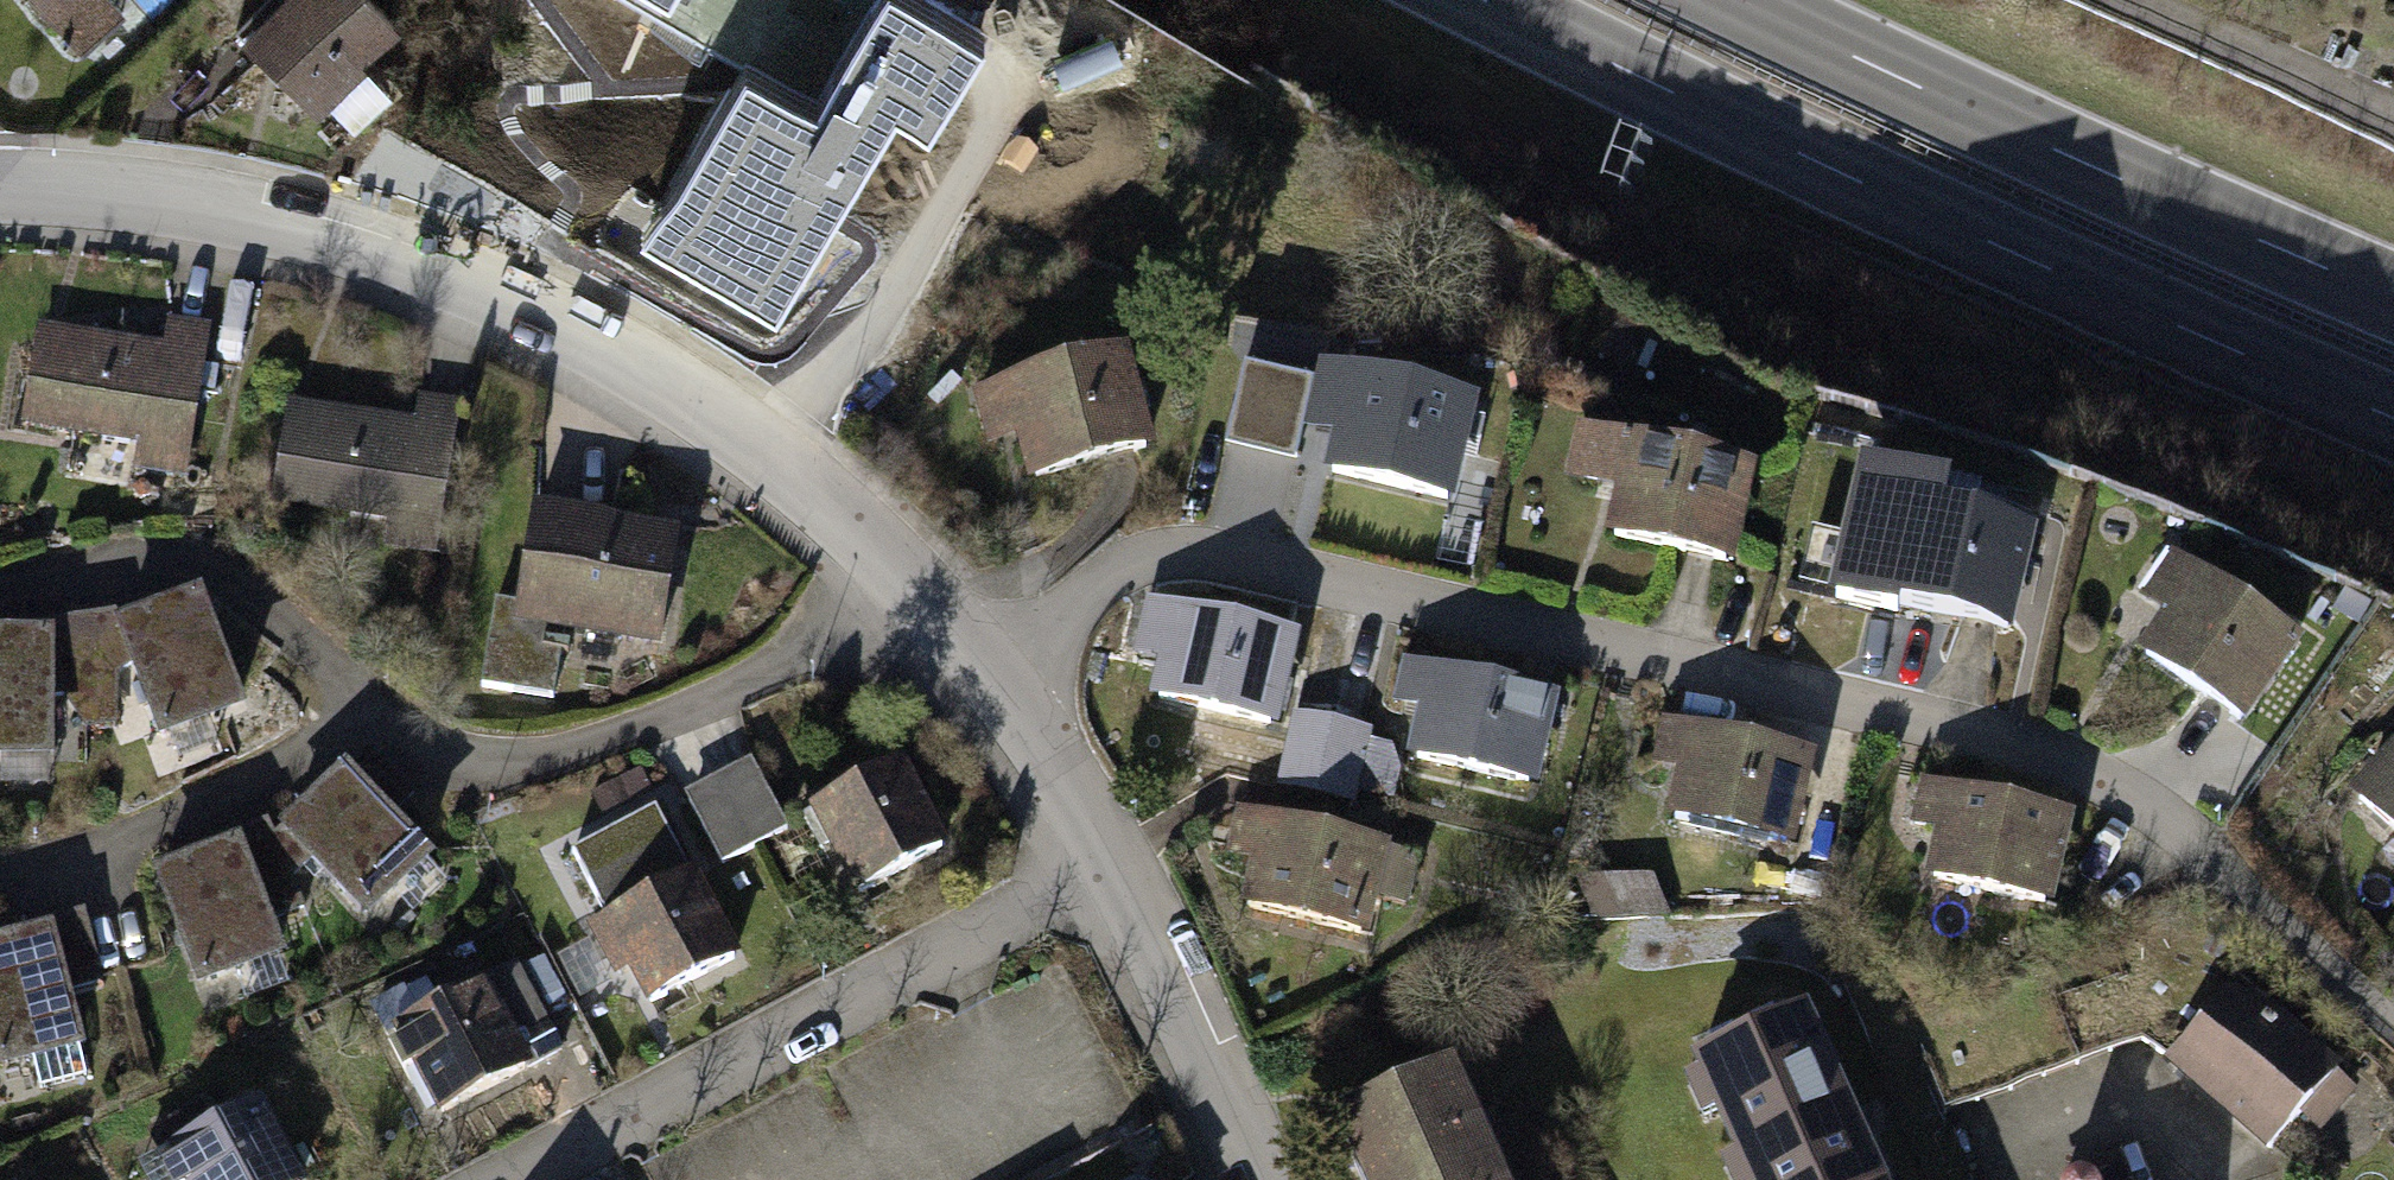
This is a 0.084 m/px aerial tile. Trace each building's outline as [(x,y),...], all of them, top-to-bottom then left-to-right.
[(52,44),(106,0),(17,0),(52,44)] [(253,59),(266,74),(322,128),(422,30),(393,0),(314,0),(253,59)] [(748,64),(751,59),(818,98),(877,0),(641,0),(748,64)] [(925,0),(877,0),(818,98),(751,59),(748,64),(664,204),(705,229),(687,260),(780,316),(926,71),(954,88),(985,36),(925,0)] [(136,342),(38,327),(24,419),(146,438),(141,473),(187,480),(212,320),(173,314),(168,347),(136,342)] [(1021,431),(1030,466),(1159,434),(1138,351),(991,387),(1003,435),(1021,431)] [(1349,433),(1340,468),(1468,501),(1490,418),(1343,380),(1331,428),(1349,433)] [(395,421),(297,407),(282,499),(405,518),(399,553),(446,561),(471,401),(432,394),(426,427),(395,421)] [(1637,510),(1628,546),(1756,579),(1778,496),(1631,458),(1619,506),(1637,510)] [(666,530),(538,519),(532,595),(496,591),(486,696),(552,702),(559,628),(696,640),(705,533),(666,530)] [(1916,579),(1906,614),(2035,648),(2057,565),(1910,527),(1898,575),(1916,579)] [(2240,567),(2175,665),(2260,720),(2324,622),(2240,567)] [(196,597),(136,625),(180,728),(267,691),(222,588),(196,597)] [(1173,653),(1164,689),(1293,722),(1314,639),(1167,601),(1155,649),(1173,653)] [(0,629),(0,742),(78,742),(79,630),(55,628),(0,629)] [(1426,725),(1416,760),(1544,795),(1567,713),(1421,672),(1408,720),(1426,725)] [(1377,732),(1308,714),(1287,795),(1355,813),(1377,732)] [(1689,787),(1680,822),(1808,857),(1831,774),(1685,734),(1672,782),(1689,787)] [(766,762),(697,799),(733,865),(802,828),(766,762)] [(916,773),(812,827),(826,853),(857,912),(960,858),(916,773)] [(361,776),(289,836),(361,922),(433,862),(376,797),(361,776)] [(2374,809),(2393,829),(2393,790),(2374,809)] [(1946,847),(1937,882),(2066,916),(2087,833),(1940,795),(1928,843),(1946,847)] [(671,811),(576,859),(609,924),(704,876),(671,811)] [(1268,885),(1259,920),(1387,953),(1409,870),(1262,832),(1250,880),(1268,885)] [(247,845),(160,882),(205,985),(291,948),(259,872),(247,845)] [(700,887),(611,931),(654,1019),(743,975),(731,950),(700,887)] [(0,945),(0,968),(25,1054),(115,1027),(92,947),(84,920),(0,945)] [(2241,982),(2179,1057),(2256,1119),(2293,1149),(2354,1074),(2241,982)] [(486,1012),(396,1056),(412,1087),(440,1144),(456,1136),(530,1099),(486,1012)] [(1744,1179),(1911,1179),(1878,1109),(1847,1042),(1709,1106),(1744,1179)] [(1438,1089),(1347,1131),(1370,1179),(1480,1179),(1475,1169),(1438,1089)] [(172,1170),(178,1179),(288,1179),(261,1126),(172,1170)]
